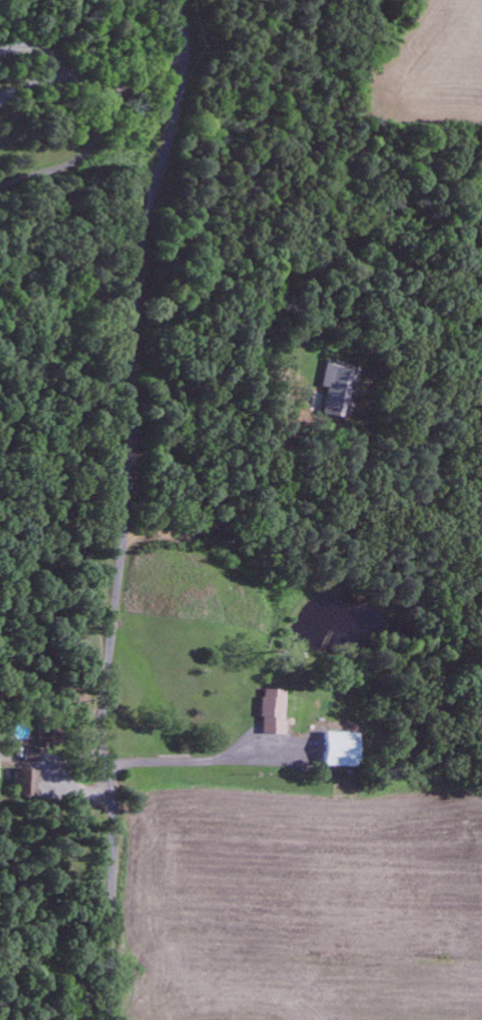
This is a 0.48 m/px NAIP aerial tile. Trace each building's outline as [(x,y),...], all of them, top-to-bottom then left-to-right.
[(320,413),(349,418),(358,365),(324,359),(319,386),(325,387),(320,413)] [(285,690),(262,689),(261,733),(284,734),(285,690)] [(357,732),(324,732),(324,766),(357,767),(357,732)] [(21,752),(25,761),(36,757),(31,747),(21,752)] [(35,770),(13,769),(13,795),(34,796),(35,770)]
